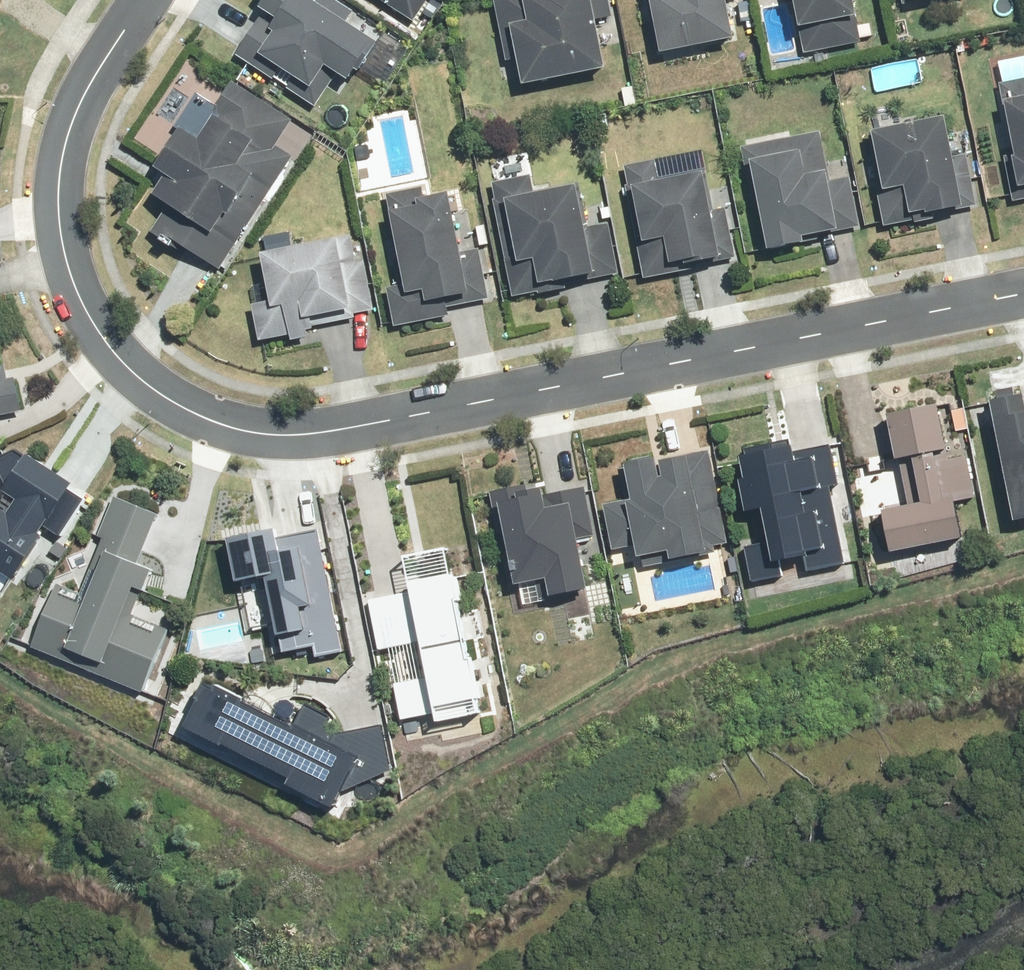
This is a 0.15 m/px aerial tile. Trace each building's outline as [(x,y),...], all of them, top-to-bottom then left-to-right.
[(302,0),(258,0),(252,8),(256,11),(229,51),(311,107),(333,75),(345,84),(370,47),(341,26),(352,10),(338,0),(314,0),(310,6),(302,0)] [(413,23),(428,0),(377,0),(413,23)] [(510,88),(599,72),(590,25),(609,22),(605,0),(490,0),(510,88)] [(649,56),(725,43),(718,0),(639,0),(649,56)] [(797,56),(858,42),(849,0),(785,0),(797,56)] [(993,60),(1010,189),(1023,187),(1023,56),(993,60)] [(215,274),(290,157),(278,149),(296,121),(230,79),(190,141),(173,130),(148,169),(161,177),(144,204),(159,214),(148,231),(215,274)] [(871,128),(862,129),(880,230),(976,212),(966,157),(945,162),(938,118),(904,124),(900,102),(868,108),(871,128)] [(817,134),(741,149),(760,252),(800,244),(798,237),(855,226),(846,177),(825,181),(817,134)] [(655,156),(619,163),(640,277),(736,261),(726,207),(710,209),(703,169),(659,177),(655,156)] [(531,173),(486,182),(510,298),(615,277),(604,222),(578,227),(569,183),(535,189),(531,173)] [(446,309),(489,299),(478,250),(454,256),(440,196),(420,200),(417,186),(379,196),(398,278),(383,282),(394,330),(448,317),(446,309)] [(359,237),(253,256),(263,312),(248,315),(254,350),(319,339),(316,321),(372,311),(359,237)] [(21,414),(14,378),(0,381),(0,418),(21,414)] [(994,402),(1017,514),(1023,512),(1023,396),(994,402)] [(881,552),(951,540),(945,503),(974,498),(966,453),(937,458),(928,406),(880,415),(888,461),(899,459),(907,505),(874,511),(881,552)] [(787,454),(784,439),(723,452),(735,516),(753,513),(758,537),(738,541),(746,584),(840,566),(826,488),(844,485),(836,446),(787,454)] [(647,463),(645,457),(607,465),(626,556),(673,546),(675,558),(726,547),(706,450),(647,463)] [(8,598),(53,528),(66,537),(90,502),(76,494),(79,489),(28,455),(3,493),(17,503),(9,516),(0,511),(0,593),(8,598)] [(536,496),(534,485),(487,495),(510,610),(582,596),(571,544),(590,540),(580,487),(536,496)] [(155,513),(115,497),(77,592),(54,583),(27,651),(138,695),(164,629),(126,613),(144,568),(135,564),(155,513)] [(340,655),(317,530),(271,539),(269,530),(218,540),(226,582),(238,579),(247,631),(270,627),(275,656),(310,650),(312,659),(340,655)] [(399,726),(474,713),(470,684),(495,680),(483,611),(457,616),(449,569),(398,578),(400,592),(365,599),(374,651),(385,649),(399,726)] [(292,729),(209,685),(181,741),(325,813),(339,785),(390,766),(381,727),(334,737),(327,734),(328,717),(305,704),(292,729)]
